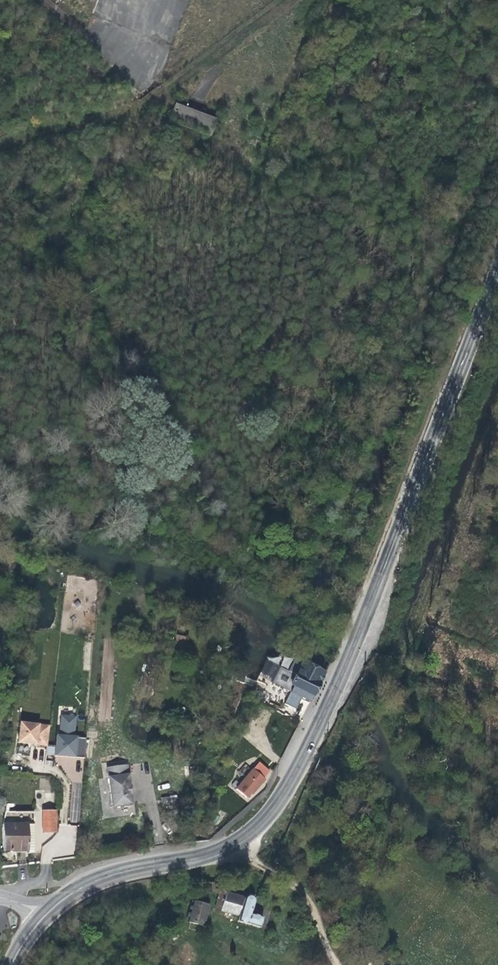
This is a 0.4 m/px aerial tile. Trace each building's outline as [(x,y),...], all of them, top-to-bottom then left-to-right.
[(169,122),(212,134),(218,116),(174,103),(169,122)] [(390,146),(381,143),(380,149),(388,152),(390,146)] [(396,166),(393,172),(407,177),(409,170),(396,166)] [(182,652),(185,637),(176,634),(173,650),(182,652)] [(316,689),(324,674),(296,659),(290,673),(280,667),(272,683),(291,692),(285,704),(295,709),(301,697),(309,701),(312,694),(314,694),(316,689)] [(56,734),(54,754),(84,756),(85,737),(77,736),(76,733),(77,715),(62,715),(60,734),(56,734)] [(18,743),(48,746),(50,723),(20,721),(18,743)] [(264,778),(270,771),(259,762),(236,789),(246,798),(250,794),(252,794),(256,789),(265,779),(264,778)] [(112,807),(132,805),(131,795),(131,794),(130,785),(127,765),(107,768),(112,807)] [(56,831),(56,811),(43,812),(43,832),(56,831)] [(29,850),(28,824),(3,824),(3,850),(19,850),(29,850)] [(212,905),(220,908),(224,891),(223,885),(197,878),(195,885),(216,890),(212,905)] [(250,911),(252,894),(243,891),(242,895),(233,893),(224,891),(220,908),(235,912),(233,918),(259,925),(262,914),(250,911)] [(207,904),(192,899),(186,917),(201,922),(207,904)]
